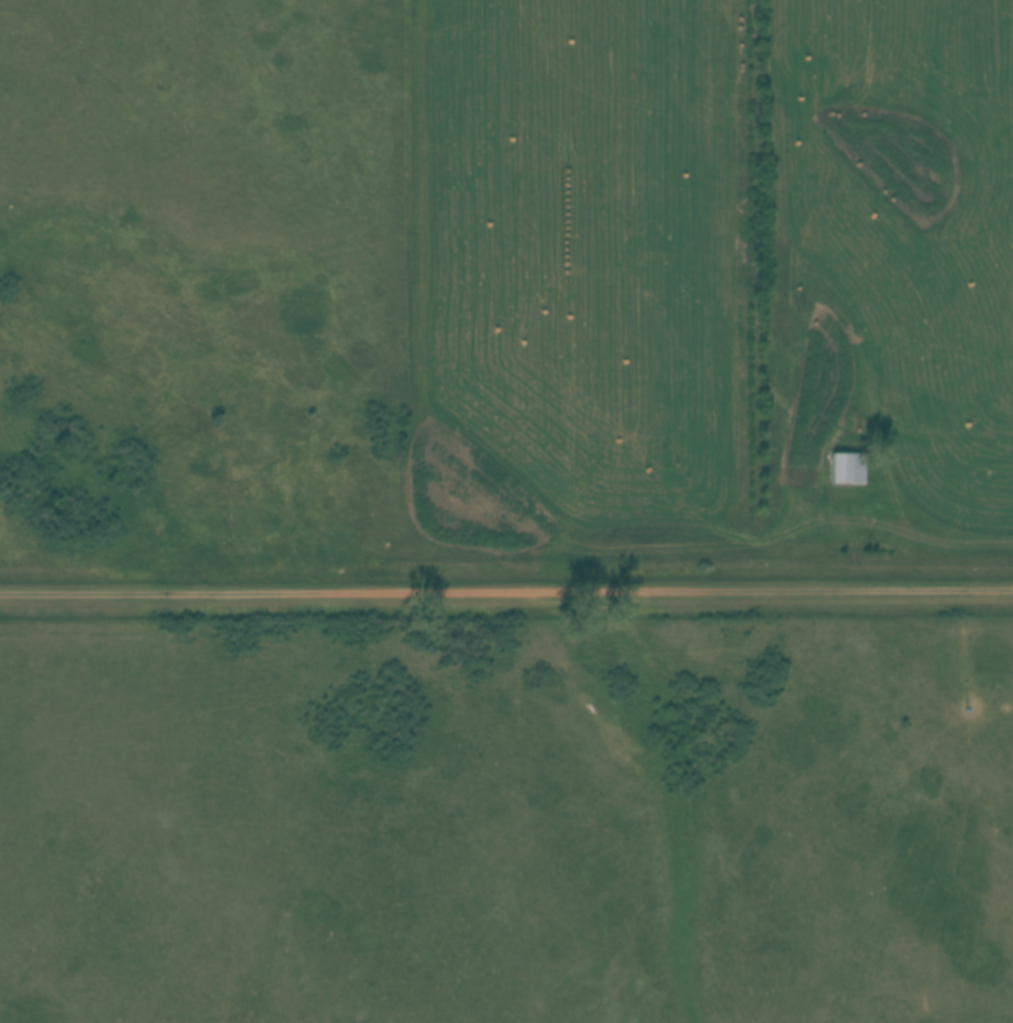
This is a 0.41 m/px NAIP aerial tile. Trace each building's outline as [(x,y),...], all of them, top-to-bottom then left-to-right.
[(831,452),(864,453),(864,484),(831,484),(831,452)]
